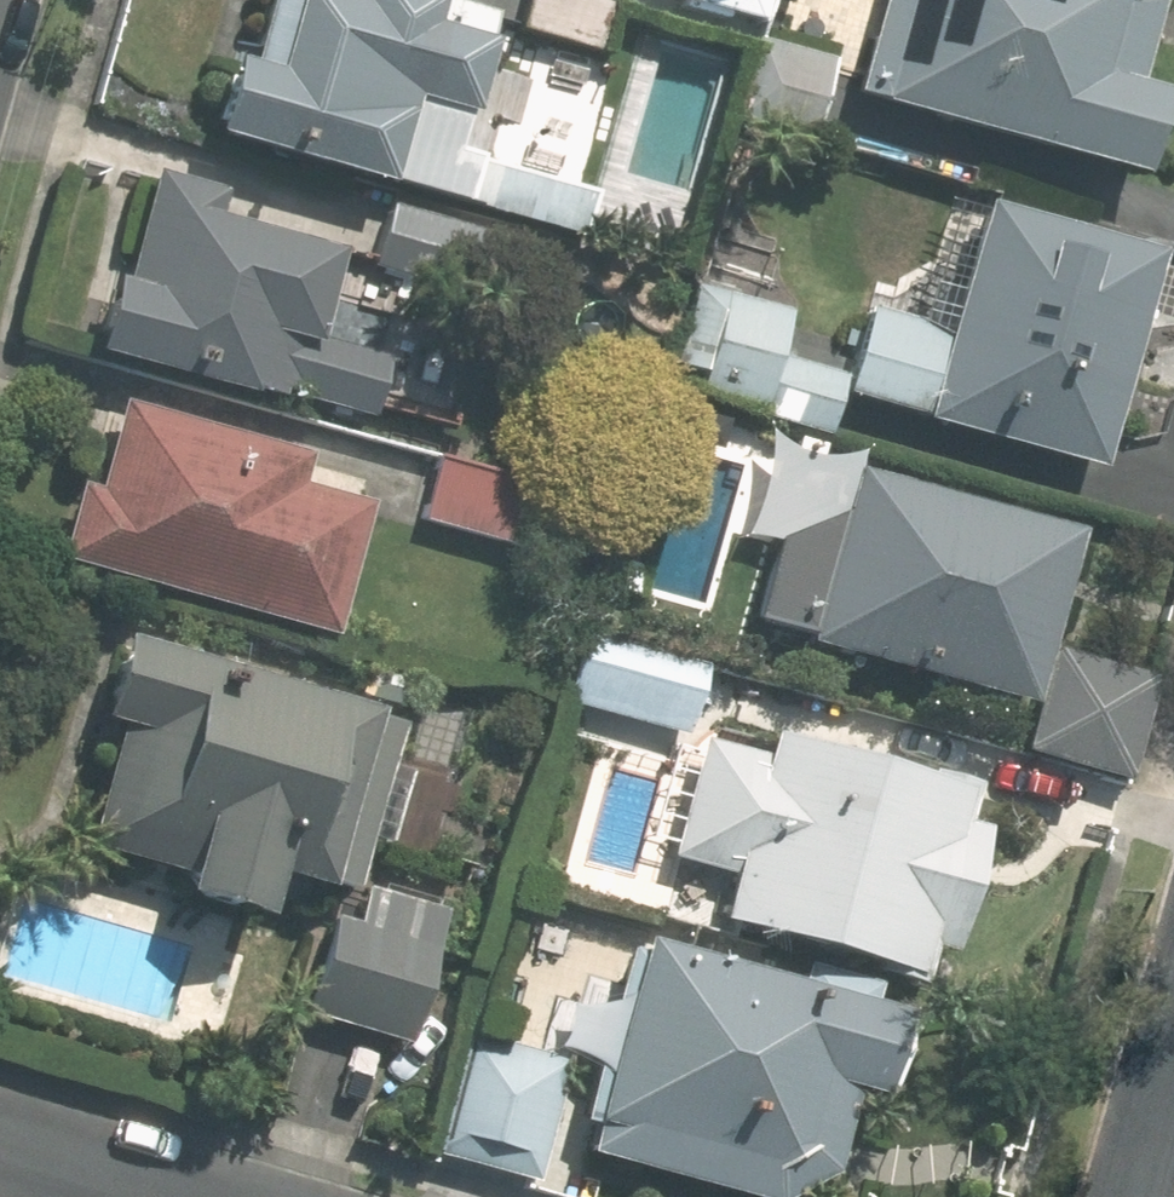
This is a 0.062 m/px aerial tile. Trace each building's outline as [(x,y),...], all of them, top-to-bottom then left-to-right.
[(430,0),(268,0),(250,63),(229,57),(205,143),(382,191),(384,183),(580,237),(591,196),(450,157),(462,116),(471,119),(491,45),(483,43),(490,16),(430,0)] [(752,30),(761,0),(656,0),(752,30)] [(854,98),(1142,179),(1165,97),(1134,88),(1157,4),(1155,0),(882,0),(854,98)] [(810,141),(832,60),(754,39),(733,120),(810,141)] [(224,193),(153,174),(122,287),(109,283),(89,357),(246,399),(248,393),(276,401),(278,394),(371,419),(386,362),(312,341),(336,253),(217,221),(224,193)] [(946,330),(867,308),(842,395),(922,418),(920,425),(1094,474),(1157,254),(983,204),(946,330)] [(387,206),(371,268),(475,295),(491,233),(387,206)] [(839,401),(846,377),(785,359),(798,316),(701,287),(677,369),(771,397),(764,423),(827,442),(839,401)] [(307,456),(120,404),(95,492),(76,487),(55,563),(333,641),(370,509),(297,489),(307,456)] [(1028,709),(1078,532),(851,468),(849,474),(802,460),(756,622),(810,637),(807,646),(1028,709)] [(526,484),(440,462),(423,524),(510,546),(526,484)] [(706,667),(579,630),(558,700),(686,738),(706,667)] [(376,712),(119,639),(95,724),(115,729),(80,852),(179,880),(173,901),(257,924),(270,876),(324,891),(326,886),(352,894),(399,727),(373,720),(376,712)] [(1152,679),(1051,650),(1022,755),(1123,782),(1152,679)] [(764,759),(701,742),(668,858),(732,876),(718,924),(920,981),(929,950),(950,956),(986,831),(966,826),(975,795),(770,737),(764,759)] [(409,1049),(448,913),(368,890),(358,926),(333,919),(304,1020),(409,1049)] [(641,942),(637,954),(627,951),(578,1125),(589,1128),(581,1158),(720,1196),(794,1196),(829,1179),(853,1093),(878,1100),(902,1015),(641,942)] [(533,1189),(568,1070),(474,1043),(439,1161),(533,1189)]
